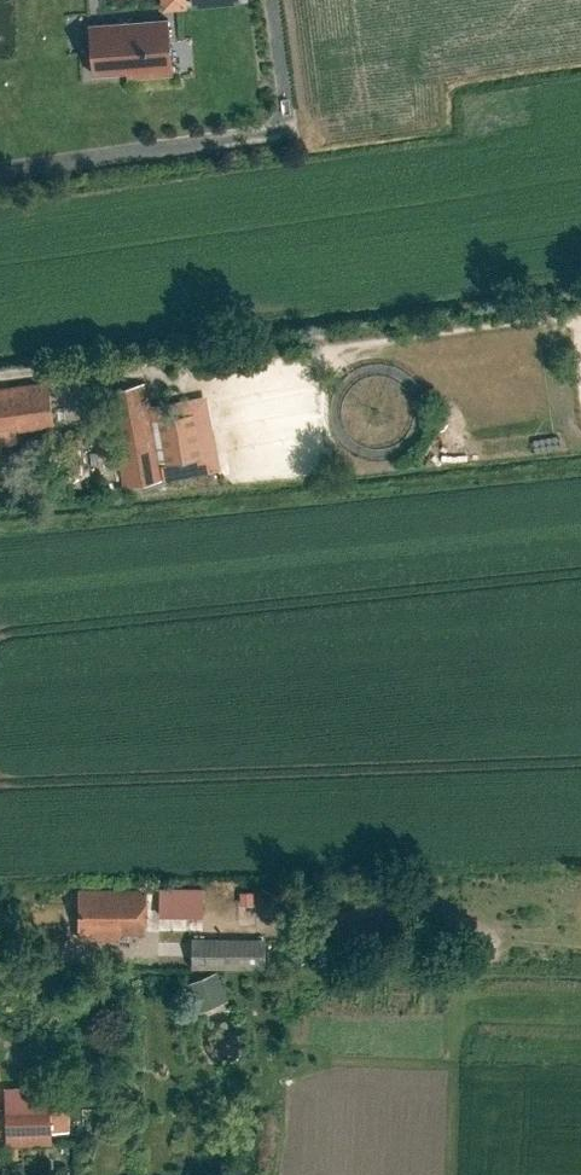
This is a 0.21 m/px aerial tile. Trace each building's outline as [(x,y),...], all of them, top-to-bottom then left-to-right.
[(168,19),(89,25),(92,73),(128,71),(129,78),(173,75),(168,19)] [(10,388),(10,392),(0,393),(0,428),(15,426),(15,430),(54,425),(49,383),(10,388)] [(106,390),(124,486),(164,479),(147,383),(106,390)] [(194,412),(158,418),(166,463),(202,456),(194,412)] [(159,916),(203,916),(203,887),(159,887),(159,916)] [(81,892),(81,937),(114,938),(114,933),(145,933),(145,892),(81,892)] [(265,938),(192,937),(191,967),(264,968),(265,938)] [(225,971),(192,983),(203,1012),(235,1000),(225,971)] [(51,1085),(5,1087),(7,1146),(53,1145),(52,1133),(68,1132),(68,1109),(52,1110),(51,1085)]
